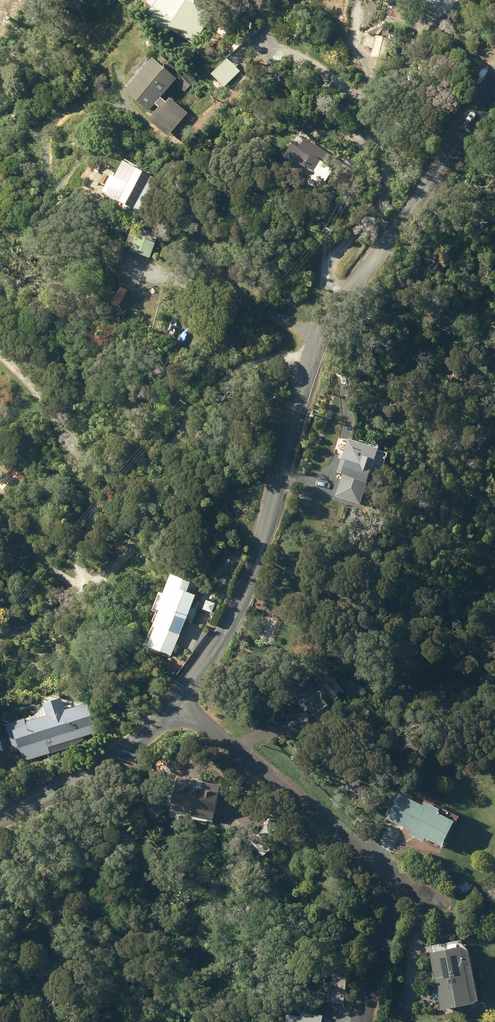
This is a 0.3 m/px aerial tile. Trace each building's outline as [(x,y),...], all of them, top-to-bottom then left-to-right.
[(163,29),(190,46),(209,16),(190,5),(193,1),(192,0),(154,0),(149,8),(155,12),(169,20),(163,29)] [(442,21),(458,0),(413,0),(442,21)] [(392,39),(376,36),(372,56),(387,60),(392,39)] [(243,43),(227,59),(239,71),(255,56),(243,43)] [(164,104),(158,99),(179,74),(158,57),(152,64),(146,59),(119,93),(145,114),(152,105),(156,109),(146,122),(166,139),(186,115),(167,100),(164,104)] [(315,159),(323,165),(309,186),(323,195),(337,173),(349,181),(356,170),(322,148),(315,159)] [(125,161),(106,195),(141,214),(160,181),(125,161)] [(131,252),(151,259),(158,238),(133,230),(128,244),(133,246),(131,252)] [(145,311),(144,293),(132,293),(132,311),(145,311)] [(344,475),(337,498),(363,506),(382,451),(349,440),(338,473),(344,475)] [(0,485),(0,487),(9,495),(29,475),(18,466),(0,485)] [(486,510),(478,506),(473,515),(482,519),(486,510)] [(163,612),(168,615),(162,630),(181,638),(199,598),(175,588),(167,605),(166,605),(163,612)] [(301,706),(288,709),(289,713),(278,716),(282,737),(313,730),(311,721),(342,701),(325,674),(294,694),(301,706)] [(48,749),(98,733),(89,706),(68,712),(65,702),(48,707),(51,718),(29,725),(28,722),(8,728),(16,752),(19,751),(23,763),(49,754),(48,749)] [(179,778),(173,813),(217,821),(223,786),(179,778)] [(427,809),(404,797),(391,821),(414,833),(412,837),(427,845),(429,841),(445,850),(458,825),(442,817),(444,813),(429,805),(427,809)] [(178,823),(162,806),(150,817),(167,834),(178,823)] [(259,852),(264,858),(271,852),(266,846),(259,852)] [(468,883),(460,888),(463,895),(472,890),(468,883)] [(465,949),(432,955),(442,1014),(483,1006),(473,955),(465,949)] [(347,973),(332,970),(326,1000),(342,1002),(347,973)] [(323,1015),(304,1011),(303,1015),(289,1013),(287,1021),(321,1021),(323,1015)]
